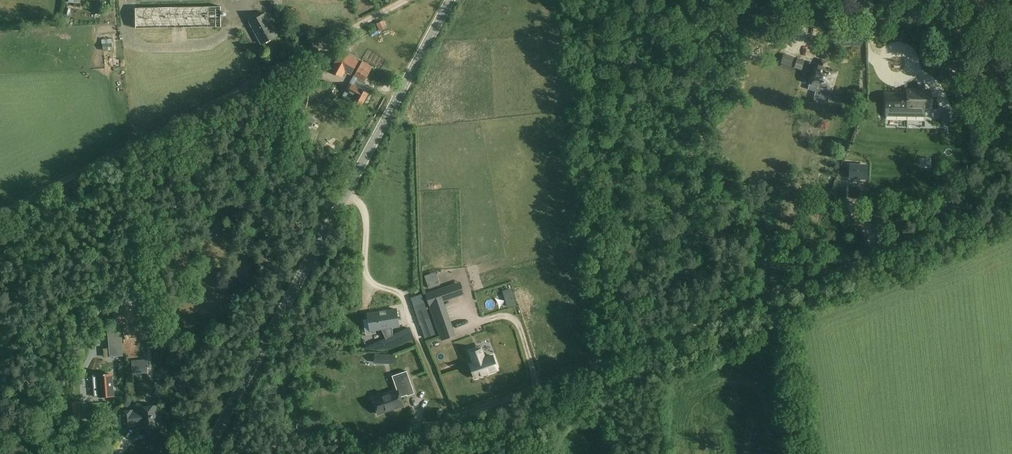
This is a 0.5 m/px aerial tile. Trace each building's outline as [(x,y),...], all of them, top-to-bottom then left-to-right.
[(221,6),(135,7),(136,29),(221,27),(221,6)] [(250,22),(262,44),(277,36),(265,14),(250,22)] [(376,23),(379,29),(385,27),(383,20),(376,23)] [(112,43),(103,44),(104,51),(113,50),(112,43)] [(340,50),(330,70),(343,76),(345,71),(351,75),(359,60),(340,50)] [(805,60),(783,54),(780,63),(786,65),(786,66),(795,68),(801,70),(805,60)] [(821,61),(820,66),(810,63),(807,71),(811,72),(808,83),(810,84),(808,89),(816,92),(815,96),(828,100),(831,90),(837,72),(825,68),(826,63),(821,61)] [(351,84),(347,91),(356,96),(353,102),(361,107),(368,94),(367,94),(370,89),(363,85),(370,73),(359,67),(354,76),(357,77),(353,85),(351,84)] [(886,95),(886,110),(887,110),(887,118),(925,118),(925,110),(931,110),(931,92),(907,92),(907,95),(886,95)] [(939,112),(944,123),(953,119),(949,108),(939,112)] [(315,119),(303,113),(299,120),(311,127),(315,119)] [(979,122),(972,126),(978,135),(985,131),(979,122)] [(852,161),(848,177),(859,180),(864,164),(852,161)] [(427,296),(430,306),(464,294),(461,284),(427,296)] [(504,291),(508,307),(516,304),(512,289),(504,291)] [(449,302),(450,308),(461,306),(459,299),(449,302)] [(381,329),(386,339),(382,341),(383,349),(389,349),(413,338),(409,328),(393,336),(392,327),(399,326),(396,309),(368,314),(371,330),(381,329)] [(428,312),(419,315),(427,338),(436,335),(428,312)] [(449,325),(438,329),(442,340),(453,336),(449,325)] [(121,329),(108,330),(109,343),(122,342),(121,329)] [(455,372),(449,349),(436,352),(442,375),(455,372)] [(470,364),(475,378),(498,369),(493,356),(485,358),(481,349),(470,353),(474,362),(470,364)] [(131,360),(133,373),(141,372),(140,359),(131,360)] [(5,391),(9,368),(0,367),(0,371),(0,390),(5,391)] [(415,393),(407,371),(392,376),(397,390),(373,398),(378,414),(403,405),(400,397),(407,395),(407,396),(415,393)] [(97,374),(93,374),(95,396),(99,396),(113,395),(111,372),(97,373),(97,374)] [(81,419),(80,401),(66,402),(68,420),(81,419)] [(123,428),(135,426),(134,423),(142,422),(142,428),(159,426),(156,406),(140,407),(140,410),(133,411),(133,410),(122,411),(123,428)]
